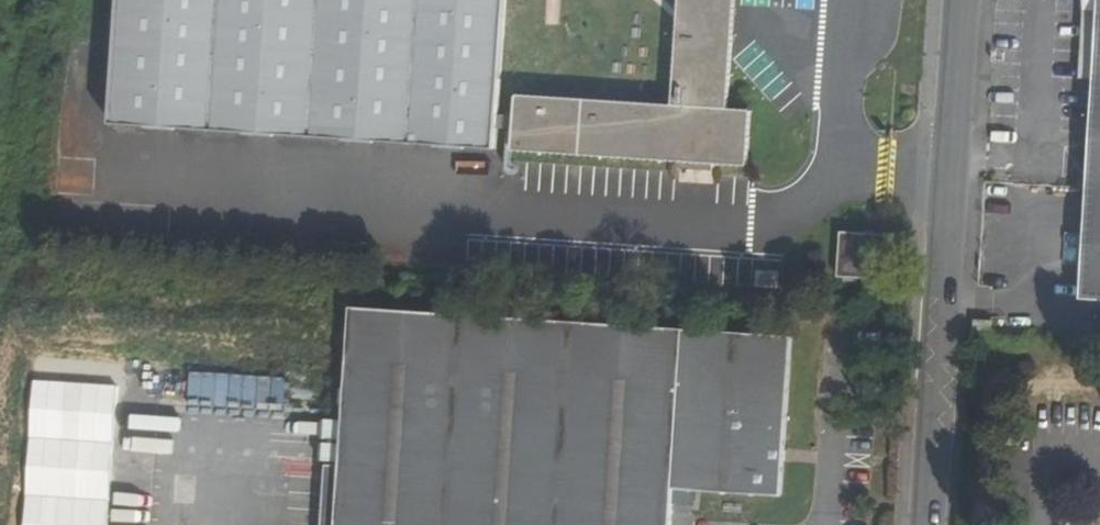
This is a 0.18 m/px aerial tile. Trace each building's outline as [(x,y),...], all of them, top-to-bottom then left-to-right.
[(171,129),(336,139),(495,149),(506,0),(121,0),(116,86),(171,129)] [(674,106),(520,96),(518,153),(623,159),(749,166),(752,112),(730,110),(737,0),(682,0),(674,106)] [(1097,60),(1083,299),(1099,300),(1099,5),(1097,60)] [(890,237),(841,234),(839,278),(887,281),(890,237)] [(780,272),(757,271),(756,288),(779,289),(780,272)] [(674,489),(781,497),(791,337),(348,307),(333,524),(671,524),(674,489)] [(990,336),(992,324),(972,321),(971,335),(990,336)]
